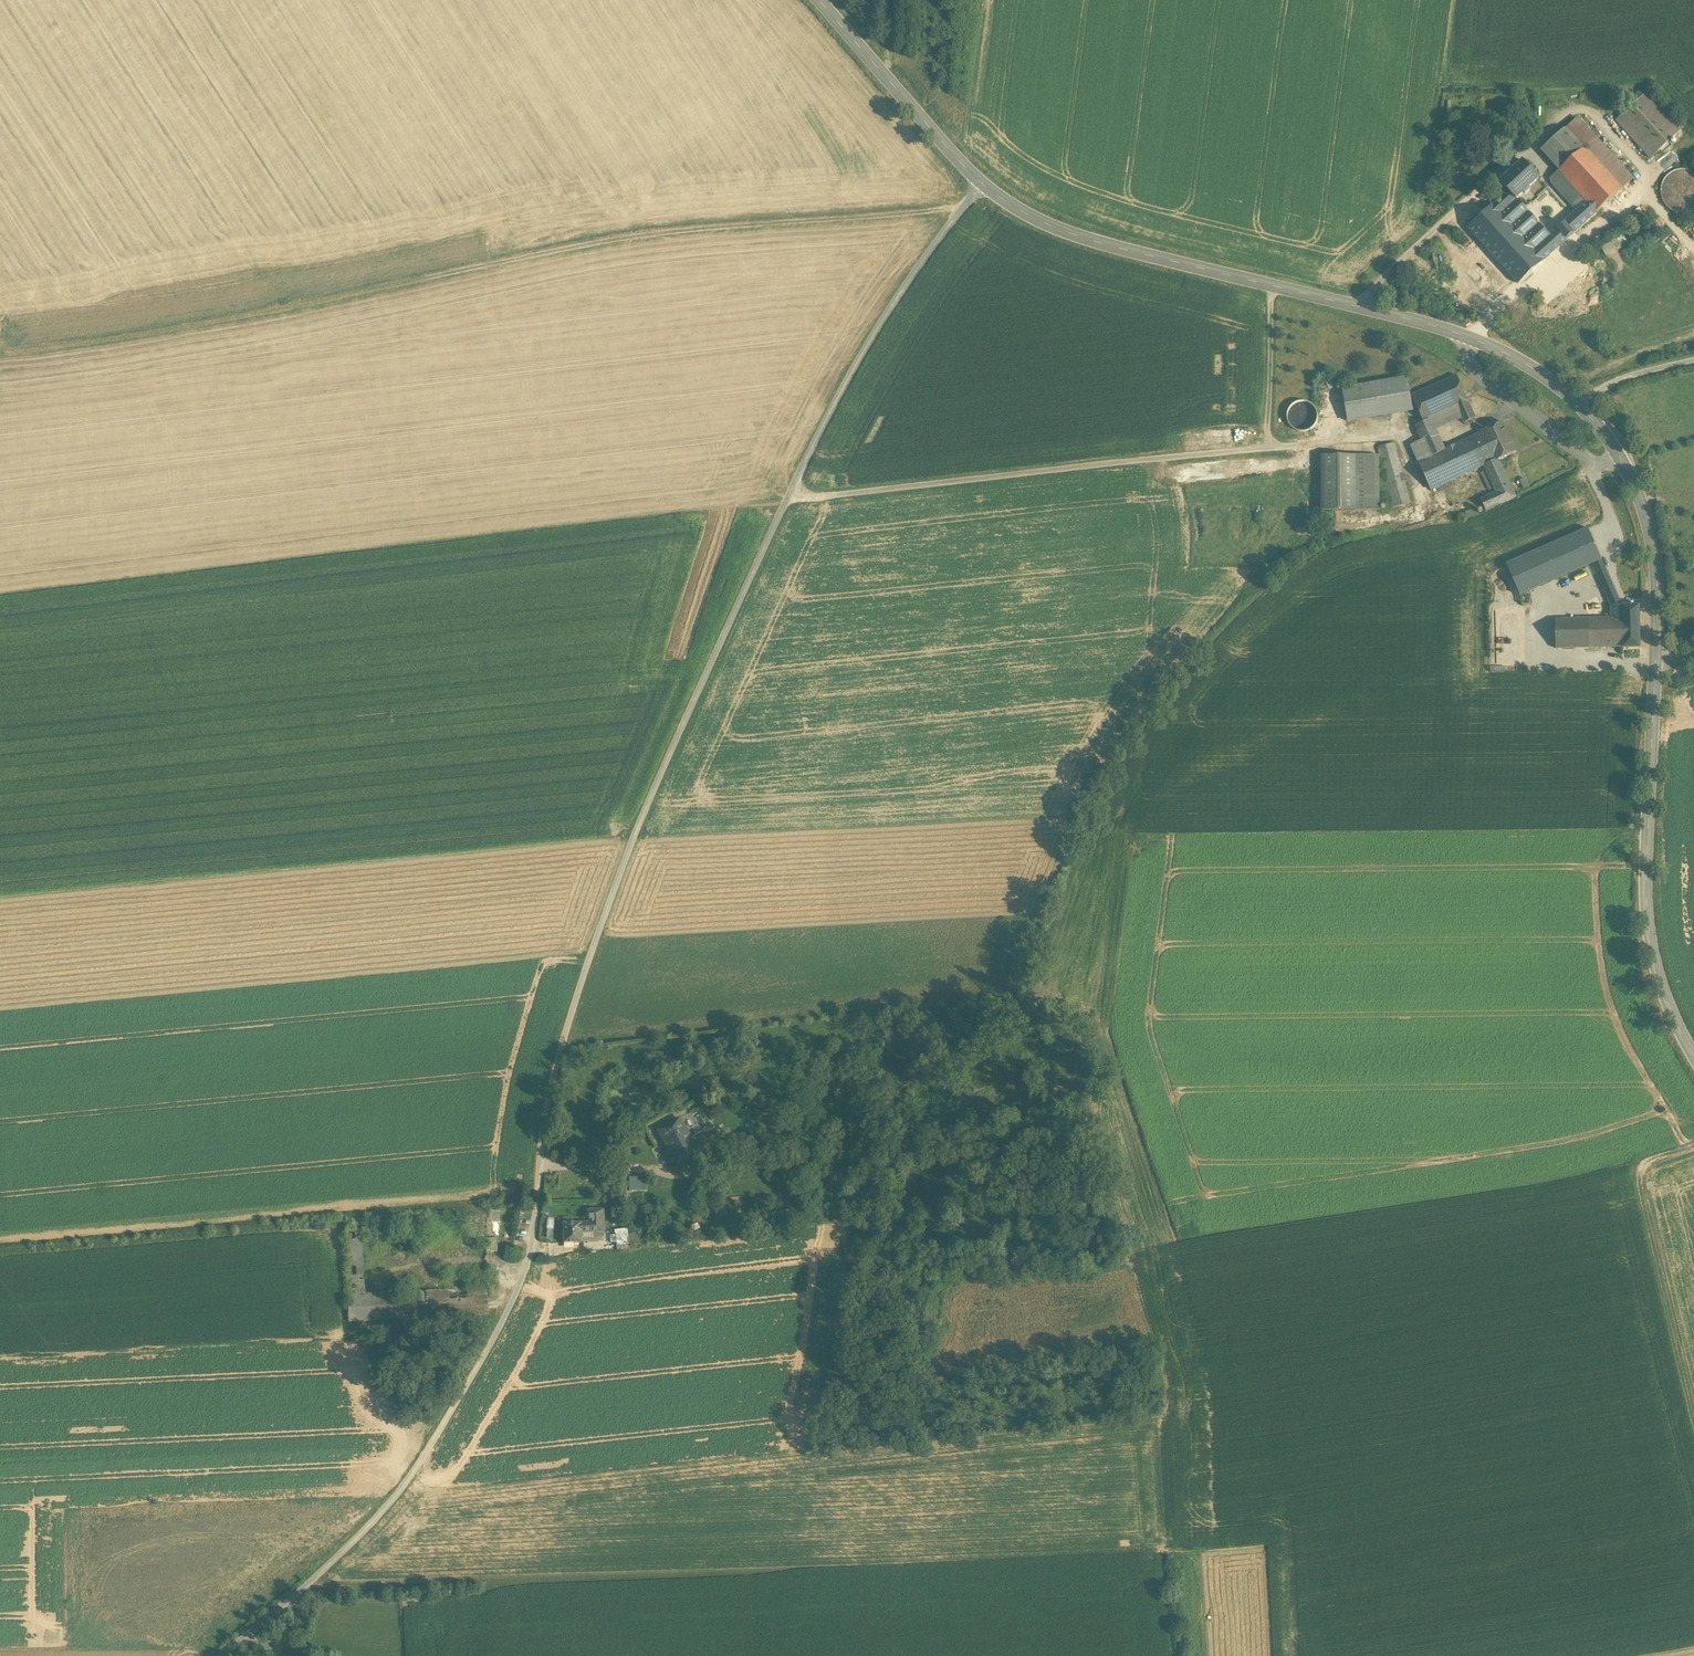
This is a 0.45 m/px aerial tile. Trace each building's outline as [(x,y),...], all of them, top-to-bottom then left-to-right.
[(1683,128),(1649,91),(1617,120),(1651,158),(1683,128)] [(1587,149),(1624,190),(1635,180),(1580,118),(1566,130),(1584,151),(1587,149)] [(1566,130),(1543,151),(1557,167),(1561,172),(1584,151),(1566,130)] [(1624,190),(1587,149),(1584,151),(1561,172),(1560,172),(1567,180),(1587,203),(1597,214),(1624,190)] [(1540,181),(1524,162),(1500,183),(1510,193),(1517,201),(1540,181)] [(1557,167),(1547,175),(1552,180),(1560,172),(1561,172),(1557,167)] [(1692,170),(1683,169),(1675,171),(1667,176),(1663,183),(1661,192),(1663,200),(1668,207),(1675,212),(1684,214),(1692,212),(1693,211),(1693,172),(1692,170)] [(1552,180),(1550,181),(1557,189),(1567,180),(1560,172),(1552,180)] [(1587,203),(1567,180),(1557,189),(1577,211),(1587,203)] [(1510,193),(1481,218),(1489,227),(1517,201),(1510,193)] [(1489,227),(1476,238),(1517,284),(1567,241),(1557,229),(1548,237),(1517,201),(1489,227)] [(1577,211),(1563,224),(1573,235),(1597,214),(1587,203),(1577,211)] [(1481,218),(1469,229),(1476,238),(1489,227),(1481,218)] [(1573,235),(1563,224),(1557,229),(1567,241),(1573,235)] [(1604,255),(1620,245),(1614,236),(1599,246),(1604,255)] [(1456,375),(1412,396),(1421,416),(1424,422),(1431,419),(1457,407),(1468,402),(1456,375)] [(1408,377),(1342,388),(1348,421),(1413,410),(1408,377)] [(1317,422),(1318,416),(1317,410),(1313,405),(1308,402),(1302,401),(1296,402),(1292,405),(1288,410),(1287,416),(1288,422),(1292,427),(1297,430),(1303,431),(1309,430),(1314,427),(1317,422)] [(1468,402),(1457,407),(1462,418),(1473,413),(1468,402)] [(1431,419),(1436,430),(1462,418),(1457,407),(1431,419)] [(1473,413),(1462,418),(1465,424),(1467,425),(1475,421),(1475,419),(1473,413)] [(1412,419),(1415,426),(1424,422),(1421,416),(1412,419)] [(1431,419),(1424,422),(1415,426),(1423,442),(1438,435),(1436,430),(1431,419)] [(1502,422),(1482,431),(1482,432),(1467,439),(1480,467),(1484,466),(1495,460),(1495,461),(1499,459),(1516,451),(1502,422)] [(1438,435),(1423,442),(1427,450),(1442,443),(1438,435)] [(1429,456),(1418,461),(1431,490),(1480,467),(1467,439),(1444,449),(1429,456)] [(1423,442),(1412,447),(1418,461),(1429,456),(1427,450),(1423,442)] [(1442,443),(1427,450),(1429,456),(1444,449),(1442,443)] [(1394,444),(1378,448),(1385,476),(1381,477),(1381,480),(1403,475),(1394,444)] [(1356,455),(1323,455),(1323,511),(1356,511),(1356,455)] [(1379,455),(1356,455),(1356,511),(1379,510),(1379,455)] [(1499,459),(1495,461),(1495,460),(1484,466),(1486,471),(1493,485),(1496,492),(1511,485),(1499,459)] [(1493,485),(1486,471),(1480,474),(1487,488),(1493,485)] [(1403,475),(1381,480),(1388,509),(1411,503),(1403,475)] [(1529,486),(1525,478),(1519,481),(1523,489),(1529,486)] [(1496,492),(1481,499),(1486,511),(1516,496),(1511,485),(1496,492)] [(1288,513),(1285,535),(1292,536),(1295,514),(1288,513)] [(1561,533),(1536,544),(1550,575),(1555,587),(1581,576),(1569,550),(1561,533)] [(1594,539),(1575,548),(1587,573),(1589,578),(1599,574),(1608,570),(1594,539)] [(1587,573),(1575,548),(1569,550),(1581,576),(1587,573)] [(1608,570),(1599,574),(1602,581),(1611,577),(1608,570)] [(1599,574),(1589,578),(1604,610),(1604,617),(1611,617),(1611,605),(1612,605),(1610,599),(1602,581),(1599,574)] [(1550,575),(1531,584),(1536,596),(1555,587),(1550,575)] [(1611,577),(1602,581),(1610,599),(1619,595),(1611,577)] [(1619,595),(1610,599),(1612,605),(1623,605),(1619,595)] [(1641,604),(1623,605),(1623,617),(1624,633),(1624,646),(1624,648),(1642,648),(1641,604)] [(1612,605),(1611,605),(1611,617),(1623,617),(1623,605),(1612,605)] [(1591,617),(1556,618),(1556,647),(1591,646),(1591,617)] [(1604,617),(1594,617),(1591,617),(1591,646),(1608,646),(1608,633),(1624,633),(1623,617),(1611,617),(1604,617)] [(1624,646),(1624,633),(1608,633),(1608,646),(1624,646)] [(690,1138),(680,1119),(659,1131),(680,1169),(700,1157),(690,1138)] [(646,1177),(629,1179),(631,1193),(649,1190),(646,1177)] [(735,1208),(684,1215),(685,1224),(736,1218),(735,1208)] [(604,1209),(587,1209),(587,1222),(588,1232),(591,1232),(604,1232),(604,1209)] [(587,1222),(563,1223),(564,1243),(581,1242),(581,1238),(581,1232),(588,1232),(587,1222)] [(362,1229),(345,1229),(348,1276),(348,1295),(365,1294),(362,1229)] [(639,1232),(628,1234),(629,1243),(640,1242),(639,1232)] [(628,1234),(616,1235),(617,1245),(629,1243),(628,1234)] [(365,1294),(348,1295),(349,1321),(489,1315),(487,1288),(365,1294)]
